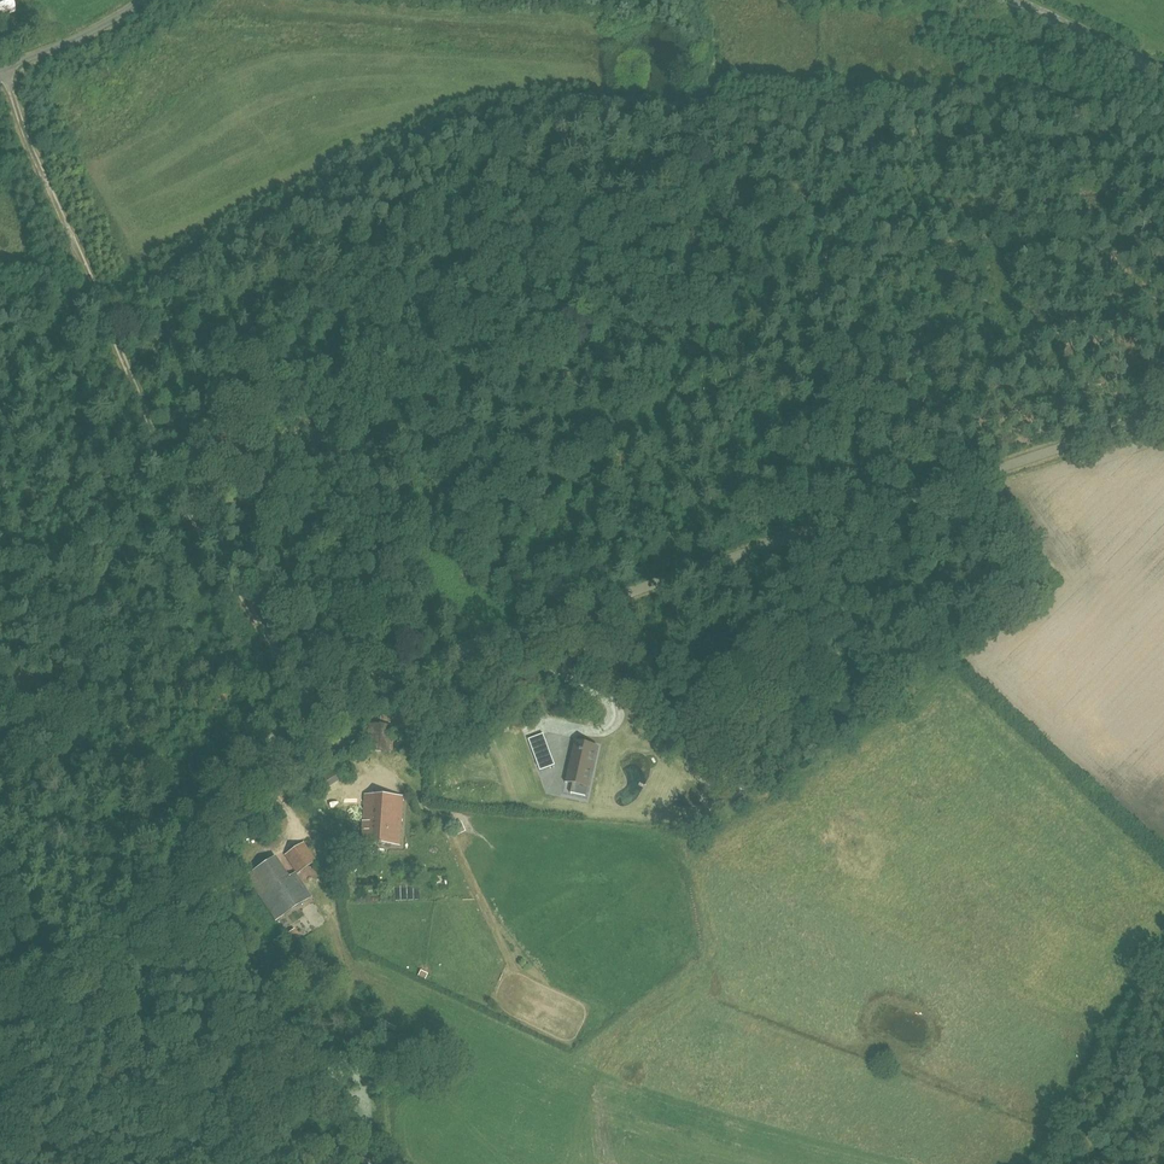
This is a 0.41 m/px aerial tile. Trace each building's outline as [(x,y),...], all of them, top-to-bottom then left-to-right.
[(15,11),(12,0),(0,0),(0,15),(15,11)] [(367,723),(366,750),(390,751),(391,724),(367,723)] [(571,759),(565,783),(566,783),(566,782),(573,783),(579,785),(589,787),(598,747),(597,747),(586,744),(575,742),(576,741),(575,741),(572,754),(571,759)] [(550,753),(536,758),(540,771),(555,765),(550,753)] [(330,768),(312,779),(319,791),(337,780),(330,768)] [(364,794),(362,842),(360,842),(358,858),(371,860),(372,843),(400,845),(403,796),(364,794)] [(284,854),(297,873),(316,860),(303,841),(284,854)] [(268,861),(246,876),(275,919),(304,899),(288,876),(281,881),(268,861)]
